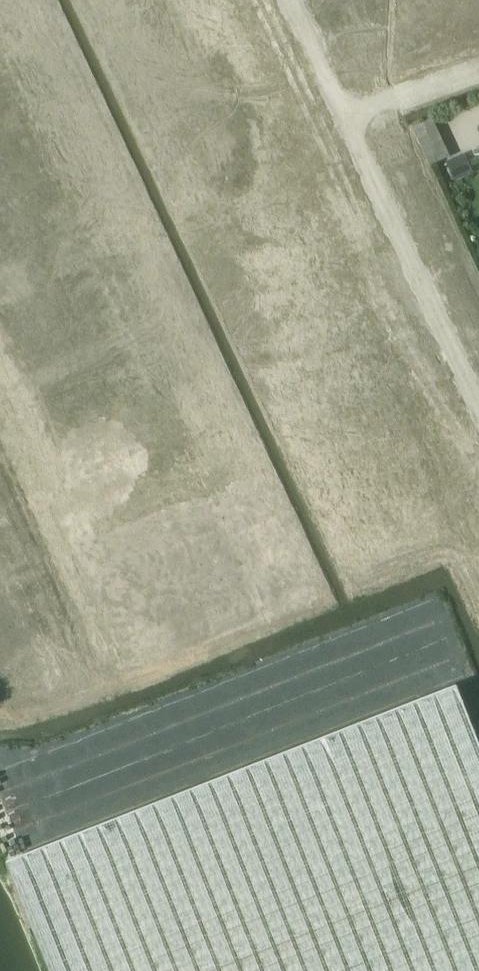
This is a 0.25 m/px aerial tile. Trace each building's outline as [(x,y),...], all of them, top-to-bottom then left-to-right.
[(461,157),(447,163),(454,181),(469,174),(461,157)] [(457,686),(8,863),(50,970),(478,970),(478,743),(457,686)]
